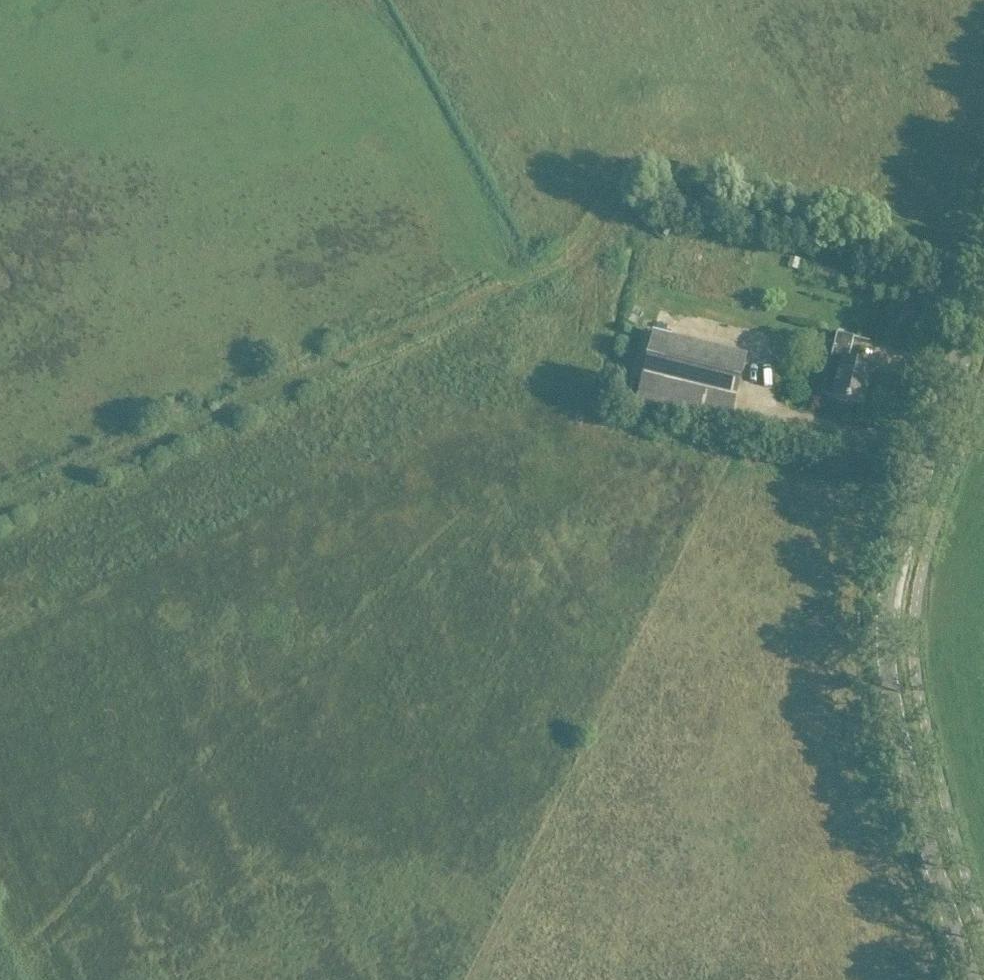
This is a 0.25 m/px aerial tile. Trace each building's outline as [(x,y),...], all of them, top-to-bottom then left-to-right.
[(826,396),(831,397),(864,405),(873,367),(849,362),(854,337),(841,334),(826,396)] [(653,335),(637,400),(730,423),(746,358),(653,335)]
